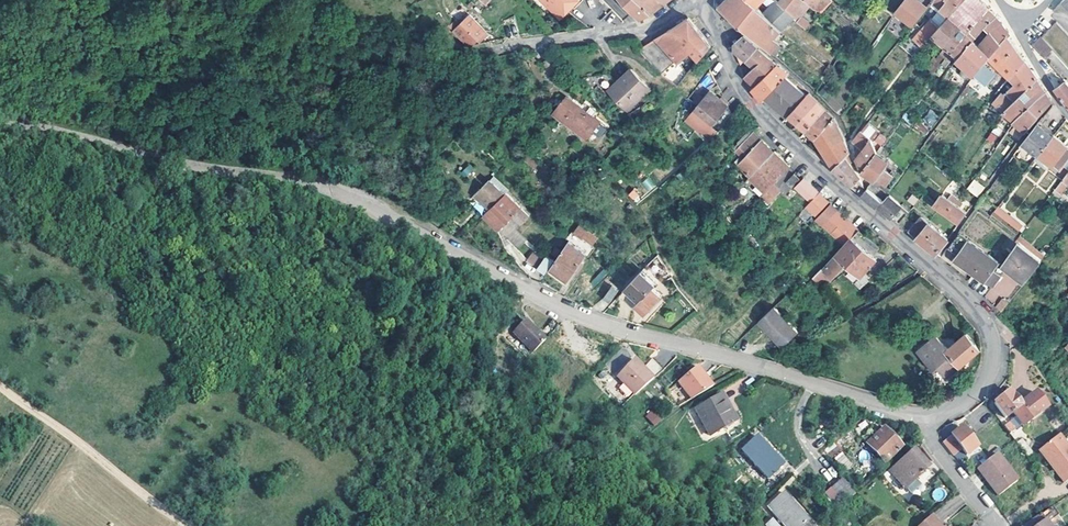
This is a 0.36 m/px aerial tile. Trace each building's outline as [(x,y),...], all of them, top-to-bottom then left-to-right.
[(549,8),(552,5),(563,15),(579,0),(578,0),(541,0),(549,8)] [(634,0),(618,0),(636,20),(648,15),(634,0)] [(648,15),(663,4),(659,0),(634,0),(648,15)] [(748,0),(725,0),(718,7),(769,54),(778,43),(773,39),(778,32),(762,15),(754,7),(748,0)] [(777,5),(791,20),(807,32),(810,27),(799,18),(804,12),(801,10),(805,5),(798,0),(780,0),(777,5)] [(818,15),(830,1),(829,0),(798,0),(805,5),(815,13),(818,15)] [(923,12),(928,7),(919,0),(905,0),(896,12),(912,26),(923,12)] [(934,35),(947,47),(937,59),(934,57),(926,66),(931,70),(929,72),(933,75),(946,59),(988,8),(979,0),(962,0),(949,16),(941,26),(934,35)] [(962,0),(933,0),(932,2),(949,16),(962,0)] [(791,20),(777,5),(775,3),(762,15),(778,32),(791,20)] [(563,15),(552,5),(549,8),(560,19),(563,15)] [(995,15),(988,8),(946,59),(949,62),(956,54),(959,57),(984,26),(995,15)] [(487,34),(464,10),(458,16),(462,20),(459,23),(454,18),(450,23),(447,27),(468,48),(480,37),(482,39),(487,34)] [(984,26),(959,57),(957,59),(958,60),(965,67),(963,70),(962,72),(963,75),(964,77),(967,78),(972,79),(975,75),(983,65),(990,57),(1007,36),(1009,33),(995,15),(984,26)] [(688,16),(656,37),(678,63),(679,63),(691,52),(699,60),(711,46),(688,16)] [(934,35),(941,26),(931,18),(919,32),(930,40),(934,35)] [(734,51),(745,60),(757,48),(742,36),(733,44),(734,51)] [(990,57),(1009,78),(1025,61),(1007,36),(990,57)] [(1052,48),(1041,36),(1032,45),(1043,57),(1052,48)] [(678,63),(656,37),(639,49),(637,51),(662,78),(678,63)] [(757,48),(745,60),(753,67),(744,76),(754,85),(776,65),(757,48)] [(1025,61),(1009,78),(1015,83),(1003,96),(1000,93),(992,103),(1002,111),(1037,79),(1025,61)] [(776,65),(754,85),(751,88),(762,101),(765,97),(787,74),(776,65)] [(983,65),(975,75),(986,85),(995,74),(983,65)] [(649,89),(630,69),(606,90),(624,110),(633,101),(634,102),(649,89)] [(787,74),(765,97),(779,110),(782,107),(788,114),(807,94),(787,74)] [(976,81),(972,79),(966,86),(969,89),(976,81)] [(1007,122),(1012,118),(1045,91),(1037,79),(1002,111),(998,116),(1000,118),(1006,123),(1007,122)] [(1067,105),(1067,83),(1066,81),(1064,82),(1055,89),(1067,105)] [(710,91),(701,102),(703,102),(690,117),(712,136),(732,115),(725,109),(728,106),(710,91)] [(1051,100),(1045,91),(1012,118),(1013,120),(1012,121),(1025,131),(1035,118),(1046,106),(1051,100)] [(807,94),(788,114),(787,115),(796,123),(816,101),(807,94)] [(597,122),(566,97),(557,107),(565,113),(561,118),(580,134),(585,128),(590,132),(597,122)] [(804,131),(824,109),(816,101),(796,123),(804,131)] [(703,102),(701,102),(689,116),(690,117),(703,102)] [(788,114),(782,107),(779,110),(786,117),(787,115),(788,114)] [(824,109),(804,131),(813,138),(833,117),(824,109)] [(930,126),(939,118),(932,110),(923,117),(930,126)] [(826,157),(843,137),(840,129),(833,117),(813,138),(826,157)] [(929,129),(918,118),(914,126),(926,134),(929,129)] [(1010,126),(1006,132),(1018,141),(1021,136),(1025,131),(1012,121),(1013,120),(1012,118),(1007,122),(1010,126)] [(1038,155),(1053,135),(1037,122),(1022,143),(1038,155)] [(861,130),(852,141),(863,150),(857,157),(867,165),(876,152),(871,141),(873,139),(861,130)] [(749,177),(772,153),(752,132),(734,151),(742,159),(736,166),(749,177)] [(1053,135),(1038,155),(1052,166),(1059,171),(1063,166),(1067,159),(1067,146),(1053,135)] [(826,157),(833,168),(849,152),(843,137),(826,157)] [(759,198),(771,186),(789,166),(773,152),(772,153),(749,177),(743,183),(759,198)] [(852,160),(849,152),(833,168),(860,191),(863,187),(857,172),(849,164),(852,160)] [(867,188),(881,199),(889,189),(885,186),(893,176),(893,175),(894,173),(892,172),(890,174),(884,168),(888,162),(876,152),(867,165),(863,171),(874,179),(867,188)] [(1052,166),(1038,155),(1034,160),(1048,170),(1052,166)] [(867,165),(857,157),(863,171),(867,165)] [(1055,190),(1060,194),(1067,184),(1067,173),(1055,190)] [(800,180),(794,174),(785,183),(790,189),(800,180)] [(647,191),(655,187),(650,177),(642,181),(647,191)] [(813,199),(818,194),(803,179),(794,189),(810,203),(813,199)] [(974,179),(966,189),(977,198),(985,187),(974,179)] [(492,206),(504,195),(490,180),(478,192),(492,206)] [(771,186),(759,198),(768,205),(779,193),(771,186)] [(628,196),(639,204),(645,194),(634,187),(628,196)] [(862,194),(878,207),(883,201),(881,199),(867,188),(862,194)] [(948,199),(939,193),(931,202),(943,214),(958,224),(966,212),(959,207),(962,202),(951,194),(948,199)] [(505,194),(504,195),(492,206),(490,208),(481,217),(496,232),(505,223),(519,208),(505,194)] [(818,203),(823,198),(818,194),(813,199),(818,203)] [(883,201),(878,207),(898,224),(908,212),(894,200),(888,195),(883,201)] [(828,203),(823,198),(818,203),(813,199),(810,203),(805,209),(814,218),(828,203)] [(988,205),(982,199),(976,207),(982,212),(988,205)] [(822,228),(837,211),(830,204),(814,221),(822,228)] [(1014,221),(997,208),(993,213),(1010,226),(1014,221)] [(822,228),(829,235),(845,218),(837,211),(822,228)] [(947,238),(920,217),(908,232),(935,254),(947,238)] [(858,230),(845,218),(829,235),(842,247),(858,230)] [(1025,229),(1014,221),(1010,226),(1021,234),(1025,229)] [(587,231),(579,226),(573,233),(582,239),(587,231)] [(1002,266),(1001,264),(1000,264),(998,263),(999,261),(958,233),(946,248),(955,254),(952,259),(984,281),(985,280),(990,284),(1002,266)] [(856,244),(851,239),(823,270),(822,268),(813,278),(821,287),(831,278),(844,264),(858,277),(875,259),(857,242),(856,244)] [(585,253),(568,242),(565,245),(554,262),(548,271),(566,282),(585,253)] [(1002,263),(1001,264),(1002,266),(1003,266),(1023,281),(1039,261),(1016,244),(1002,263)] [(1043,257),(1031,247),(1027,250),(1039,261),(1043,257)] [(537,268),(542,257),(531,251),(525,262),(537,268)] [(553,261),(545,256),(537,269),(544,274),(553,261)] [(657,281),(649,275),(632,294),(638,300),(635,305),(646,314),(662,297),(652,287),(657,281)] [(621,294),(618,292),(608,303),(610,305),(611,304),(614,308),(624,297),(621,294)] [(1003,304),(999,301),(992,309),(996,314),(1003,304)] [(781,347),(785,343),(797,331),(785,319),(773,306),(756,322),(781,347)] [(557,320),(550,317),(538,329),(544,334),(557,320)] [(541,338),(520,318),(508,330),(528,350),(541,338)] [(978,348),(966,334),(947,350),(935,337),(917,352),(933,370),(937,367),(944,374),(940,378),(943,380),(978,348)] [(1034,364),(1020,345),(1012,351),(1026,370),(1034,364)] [(619,375),(627,383),(638,395),(668,371),(658,360),(647,369),(645,367),(637,359),(619,375)] [(714,392),(701,369),(681,383),(692,404),(714,392)] [(1011,396),(1008,392),(993,403),(1005,419),(1013,413),(1023,426),(1047,407),(1035,392),(1018,403),(1012,395),(1011,396)] [(705,441),(718,436),(733,430),(731,427),(725,412),(721,403),(694,414),(700,429),(705,441)] [(644,416),(655,426),(662,419),(651,408),(644,416)] [(1017,435),(1008,423),(1003,427),(1009,435),(1015,437),(1017,435)] [(977,448),(961,428),(942,443),(952,455),(958,451),(961,449),(967,456),(977,448)] [(899,448),(883,429),(874,436),(872,433),(864,440),(867,444),(865,445),(883,463),(899,448)] [(847,443),(841,436),(835,442),(840,449),(847,443)] [(1057,436),(1038,452),(1063,483),(1067,479),(1067,450),(1057,436)] [(782,467),(757,439),(741,453),(766,481),(782,467)] [(854,464),(834,443),(826,450),(846,471),(854,464)] [(1032,455),(1026,447),(1021,451),(1027,459),(1032,455)] [(899,461),(915,479),(921,487),(935,476),(912,450),(899,461)] [(966,460),(958,451),(952,455),(960,464),(966,460)] [(1014,482),(994,455),(974,469),(985,484),(988,481),(992,487),(988,489),(995,497),(1014,482)] [(915,479),(899,461),(889,470),(903,489),(915,479)] [(831,466),(822,473),(828,481),(837,475),(831,466)] [(828,491),(838,502),(843,506),(853,498),(854,496),(838,481),(828,491)] [(833,507),(838,502),(828,491),(823,496),(833,507)] [(781,496),(765,509),(780,525),(805,525),(806,525),(781,496)] [(1046,511),(1024,525),(1045,525),(1041,521),(1049,515),(1046,511)] [(930,516),(921,525),(941,525),(930,516)]
